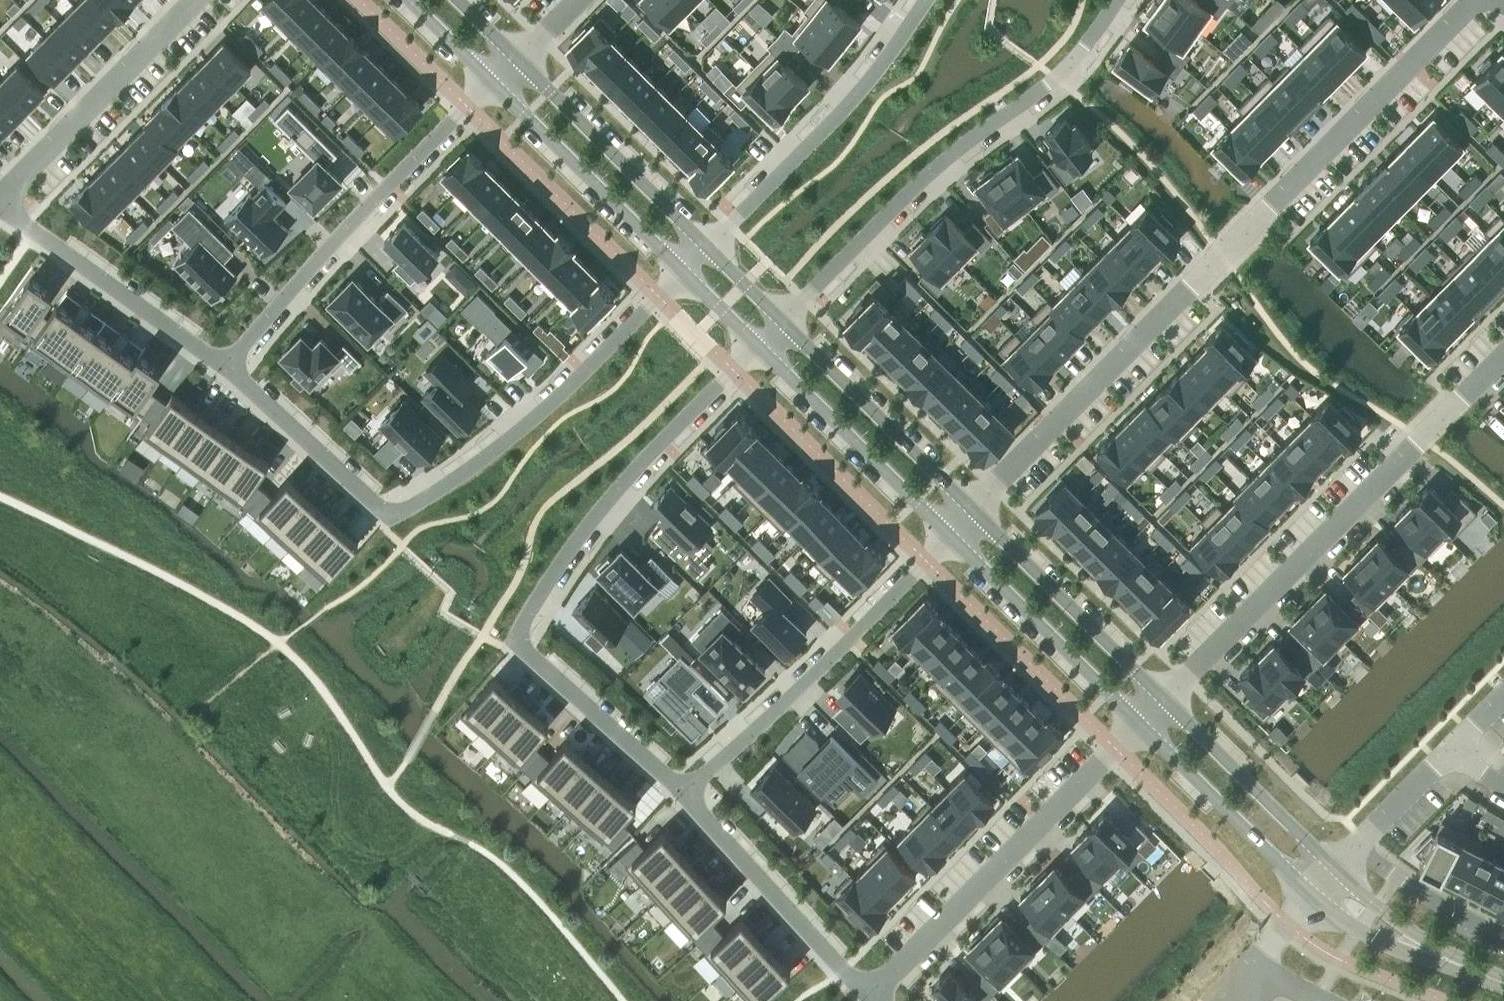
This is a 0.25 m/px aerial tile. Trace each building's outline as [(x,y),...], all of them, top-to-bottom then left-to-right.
[(16,0),(7,9),(13,14),(21,6),(16,0)] [(29,7),(34,13),(43,4),(39,0),(35,0),(29,7)] [(75,6),(102,33),(118,17),(100,0),(80,0),(75,6)] [(118,17),(133,2),(131,0),(100,0),(118,17)] [(263,2),(278,17),(295,0),(265,0),(263,2)] [(278,17),(293,31),(320,4),(316,0),(295,0),(278,17)] [(670,24),(687,7),(680,0),(646,0),(670,24)] [(733,6),(739,12),(748,3),(744,0),(739,0),(733,6)] [(804,9),(807,12),(808,12),(844,41),(847,38),(849,39),(859,26),(857,25),(860,22),(835,2),(836,0),(811,0),(804,9)] [(1151,14),(1146,21),(1171,39),(1163,50),(1182,64),(1191,53),(1183,47),(1197,28),(1160,2),(1159,3),(1154,0),(1147,11),(1151,14)] [(1161,0),(1160,2),(1197,28),(1210,10),(1218,15),(1226,4),(1221,0),(1199,0),(1199,1),(1198,0),(1160,0),(1161,0)] [(1293,9),(1300,16),(1309,7),(1302,0),(1293,9)] [(1398,5),(1415,22),(1424,12),(1428,16),(1438,6),(1434,2),(1436,0),(1403,0),(1398,5)] [(1354,17),(1361,10),(1353,1),(1346,8),(1354,17)] [(628,2),(620,10),(628,18),(637,10),(628,2)] [(320,4),(293,31),(307,46),(334,18),(320,4)] [(75,6),(60,21),(87,48),(102,33),(75,6)] [(1285,17),(1292,24),(1300,16),(1293,9),(1285,17)] [(1363,25),(1370,18),(1361,10),(1354,17),(1363,25)] [(785,25),(777,35),(795,51),(804,40),(829,60),(832,57),(833,58),(843,46),(842,44),(844,41),(808,12),(807,12),(793,31),(785,25)] [(22,14),(13,22),(19,28),(28,19),(22,14)] [(576,40),(568,47),(584,63),(610,37),(617,30),(601,14),(594,21),(587,28),(585,27),(574,38),(576,40)] [(1330,14),(1314,30),(1350,65),(1366,49),(1330,14)] [(643,17),(638,23),(646,31),(652,25),(643,17)] [(334,18),(307,46),(322,60),(349,33),(334,18)] [(60,21),(44,36),(72,64),(87,48),(60,21)] [(718,21),(710,30),(715,35),(724,27),(718,21)] [(652,25),(646,31),(655,39),(660,34),(652,25)] [(1370,33),(1379,41),(1386,34),(1377,26),(1370,33)] [(710,30),(701,38),(707,44),(715,35),(710,30)] [(1314,30),(1298,46),(1305,53),(1306,52),(1335,80),(1350,65),(1314,30)] [(1263,39),(1270,47),(1278,38),(1271,31),(1263,39)] [(246,32),(241,38),(249,46),(255,40),(246,32)] [(349,33),(322,60),(336,75),(363,47),(349,33)] [(771,48),(754,65),(791,101),(794,98),(795,100),(806,88),(805,87),(808,84),(785,61),(795,51),(777,35),(768,44),(771,48)] [(44,36),(29,52),(56,80),(72,64),(44,36)] [(610,37),(584,63),(600,78),(625,52),(610,37)] [(1254,48),(1261,55),(1270,47),(1263,39),(1254,48)] [(255,40),(249,46),(258,55),(264,49),(255,40)] [(223,41),(207,57),(235,84),(251,68),(223,41)] [(1116,62),(1115,63),(1126,71),(1123,75),(1137,86),(1140,82),(1155,93),(1170,73),(1174,76),(1182,64),(1163,50),(1155,61),(1130,43),(1129,44),(1129,43),(1115,62),(1116,62)] [(363,47),(336,75),(351,89),(378,61),(363,47)] [(674,47),(668,53),(677,61),(683,56),(674,47)] [(1470,83),(1487,100),(1503,83),(1503,53),(1502,51),(1493,60),(1489,57),(1479,67),(1483,70),(1470,83)] [(625,52),(600,78),(615,93),(641,67),(625,52)] [(1291,66),(1291,67),(1320,96),(1320,95),(1335,80),(1306,52),(1305,53),(1291,66)] [(683,56),(677,61),(685,70),(691,64),(683,56)] [(207,57),(192,72),(220,100),(235,84),(207,57)] [(275,61),(270,67),(278,75),(284,69),(275,61)] [(378,61),(351,89),(365,103),(392,76),(378,61)] [(1232,70),(1239,77),(1248,69),(1241,62),(1232,70)] [(1273,78),(1272,79),(1306,113),(1322,97),(1320,95),(1320,96),(1291,67),(1291,66),(1288,63),(1273,78)] [(17,64),(1,80),(29,107),(45,91),(17,64)] [(733,79),(724,88),(742,106),(750,97),(773,119),(791,101),(754,65),(737,82),(733,79)] [(641,67),(615,93),(630,108),(656,83),(641,67)] [(733,79),(721,67),(712,76),(724,88),(733,79)] [(284,69),(278,75),(287,84),(292,78),(284,69)] [(1224,79),(1231,86),(1239,77),(1232,70),(1224,79)] [(192,72),(177,88),(205,115),(220,100),(192,72)] [(1269,75),(1253,91),(1289,126),(1288,127),(1290,129),(1306,113),(1272,79),(1273,78),(1269,75)] [(392,76),(365,103),(380,118),(407,90),(392,76)] [(705,78),(699,83),(708,92),(713,86),(705,78)] [(0,81),(0,109),(14,123),(29,107),(1,80),(0,81)] [(656,83),(630,108),(646,124),(671,98),(656,83)] [(1487,100),(1488,101),(1491,97),(1503,110),(1503,83),(1487,100)] [(713,86),(708,92),(716,100),(722,95),(713,86)] [(177,88),(162,103),(190,130),(205,115),(177,88)] [(304,89),(299,95),(307,104),(313,98),(304,89)] [(407,90),(380,118),(395,133),(422,105),(407,90)] [(1253,91),(1237,107),(1244,114),(1245,113),(1274,142),(1288,127),(1289,126),(1253,91)] [(1202,101),(1209,108),(1217,99),(1210,92),(1202,101)] [(265,97),(256,105),(262,111),(271,102),(265,97)] [(313,98),(307,104),(316,112),(321,107),(313,98)] [(671,98),(646,124),(661,139),(687,113),(671,98)] [(1193,109),(1201,116),(1209,108),(1202,101),(1193,109)] [(162,103),(146,119),(148,122),(149,121),(174,146),(175,145),(190,130),(162,103)] [(687,113),(661,139),(676,154),(702,128),(701,128),(708,121),(711,118),(696,104),(687,113)] [(256,105),(248,114),(254,120),(262,111),(256,105)] [(288,105),(275,119),(284,128),(286,125),(285,124),(296,112),(288,105)] [(735,108),(730,114),(738,122),(744,117),(735,108)] [(14,123),(0,109),(0,136),(14,123)] [(1461,109),(1454,116),(1463,124),(1470,117),(1461,109)] [(327,112),(322,118),(330,127),(336,121),(327,112)] [(1244,114),(1230,128),(1259,157),(1274,142),(1245,113),(1244,114)] [(1434,116),(1417,132),(1446,161),(1446,162),(1449,165),(1450,164),(1466,148),(1434,116)] [(744,117),(738,122),(747,131),(752,125),(744,117)] [(1050,130),(1045,133),(1061,154),(1050,162),(1066,182),(1077,174),(1072,168),(1093,152),(1087,145),(1091,142),(1088,138),(1089,137),(1088,136),(1087,137),(1079,127),(1080,126),(1080,125),(1079,126),(1075,122),(1071,124),(1066,117),(1061,121),(1061,120),(1060,120),(1060,122),(1051,129),(1050,128),(1049,129),(1050,130)] [(1470,117),(1463,124),(1471,133),(1478,126),(1470,117)] [(148,122),(134,136),(162,164),(178,147),(175,145),(174,146),(149,121),(148,122)] [(702,128),(676,154),(692,169),(717,143),(718,144),(725,137),(708,121),(701,128),(702,128)] [(234,127),(226,136),(232,142),(240,133),(234,127)] [(1230,128),(1214,144),(1223,154),(1219,158),(1229,168),(1233,164),(1243,173),(1243,172),(1244,173),(1259,157),(1230,128)] [(348,132),(342,138),(351,147),(356,141),(348,132)] [(1417,132),(1402,148),(1431,176),(1432,175),(1446,162),(1446,161),(1417,132)] [(316,160),(291,185),(314,207),(330,191),(335,186),(341,180),(326,164),(334,156),(335,156),(337,154),(318,134),(304,148),(316,160)] [(134,136),(119,152),(147,179),(162,164),(134,136)] [(226,136),(217,145),(223,150),(232,142),(226,136)] [(356,141),(351,147),(359,155),(365,150),(356,141)] [(1494,141),(1487,148),(1495,157),(1502,149),(1494,141)] [(717,143),(692,169),(708,185),(715,178),(716,179),(728,168),(726,166),(733,159),(718,144),(717,143)] [(450,167),(443,174),(458,189),(484,163),(469,148),(461,156),(460,154),(449,165),(450,167)] [(1388,162),(1387,163),(1419,195),(1435,179),(1432,175),(1431,176),(1402,148),(1388,162)] [(1495,157),(1503,165),(1503,151),(1502,149),(1495,157)] [(119,152),(104,167),(131,194),(147,179),(119,152)] [(1001,167),(997,170),(1024,205),(1044,190),(1048,195),(1059,187),(1044,167),(1033,175),(1017,155),(1013,158),(1011,155),(999,165),(1001,167)] [(204,158),(195,167),(201,172),(210,164),(204,158)] [(1386,160),(1370,176),(1401,207),(1400,208),(1403,211),(1419,195),(1387,163),(1388,162),(1386,160)] [(484,163),(458,189),(473,203),(498,178),(484,163)] [(104,167),(88,182),(116,210),(131,194),(104,167)] [(195,167),(187,175),(193,181),(201,172),(195,167)] [(982,182),(977,185),(994,206),(983,214),(998,234),(1009,225),(1005,220),(1024,205),(997,170),(994,172),(992,170),(979,179),(982,182)] [(1475,173),(1467,181),(1474,188),(1483,180),(1475,173)] [(1370,176),(1354,192),(1356,194),(1357,194),(1386,222),(1400,208),(1401,207),(1370,176)] [(498,178),(473,203),(487,218),(513,192),(498,178)] [(251,191),(225,218),(225,219),(226,218),(263,254),(262,255),(263,256),(289,229),(289,228),(288,229),(273,215),(285,203),(286,203),(287,203),(265,181),(264,182),(265,183),(253,195),(251,193),(252,192),(251,191)] [(1467,181),(1459,190),(1466,197),(1474,188),(1467,181)] [(88,182),(73,198),(100,226),(116,210),(88,182)] [(1487,184),(1479,193),(1486,200),(1494,191),(1487,184)] [(1107,188),(1102,193),(1110,202),(1116,196),(1107,188)] [(174,189),(165,197),(171,203),(179,194),(174,189)] [(513,192),(487,218),(502,232),(527,206),(513,192)] [(1479,193),(1470,201),(1477,208),(1486,200),(1479,193)] [(1356,194),(1341,209),(1370,238),(1371,237),(1386,222),(1357,194),(1356,194)] [(165,197),(157,206),(162,212),(171,203),(165,197)] [(1445,204),(1437,212),(1444,219),(1452,211),(1445,204)] [(1098,205),(1090,214),(1095,219),(1104,211),(1098,205)] [(527,206),(502,232),(516,246),(542,221),(527,206)] [(1148,206),(1132,223),(1161,252),(1160,253),(1163,255),(1180,238),(1170,228),(1174,224),(1162,213),(1158,216),(1148,206)] [(190,208),(173,225),(193,244),(175,262),(213,300),(237,275),(222,260),(224,258),(221,255),(228,248),(231,252),(232,251),(190,208)] [(423,208),(418,213),(426,222),(432,216),(423,208)] [(1341,209),(1326,224),(1362,260),(1378,244),(1371,237),(1370,238),(1341,209)] [(1437,212),(1428,221),(1435,228),(1444,219),(1437,212)] [(931,228),(928,231),(959,262),(977,244),(982,249),(991,240),(973,222),(964,231),(946,213),(942,216),(941,216),(930,227),(931,228)] [(1484,230),(1490,236),(1491,236),(1503,248),(1503,218),(1503,217),(1503,216),(1500,213),(1500,214),(1484,229),(1484,230)] [(1090,214),(1082,222),(1087,227),(1095,219),(1090,214)] [(1457,215),(1448,224),(1455,231),(1464,222),(1457,215)] [(432,216),(426,222),(435,230),(440,224),(432,216)] [(143,219),(135,228),(140,234),(149,225),(143,219)] [(405,220),(385,240),(402,257),(394,265),(411,282),(438,254),(405,220)] [(542,221),(516,246),(531,261),(556,235),(542,221)] [(1132,223),(1116,239),(1145,268),(1160,253),(1161,252),(1132,223)] [(1311,240),(1310,240),(1320,250),(1316,254),(1326,263),(1330,260),(1346,276),(1362,260),(1326,224),(1311,239),(1311,240)] [(1448,224),(1440,232),(1447,239),(1455,231),(1448,224)] [(135,228),(126,236),(132,242),(140,234),(135,228)] [(922,230),(911,241),(914,245),(911,248),(929,267),(920,276),(937,294),(947,284),(942,279),(959,262),(928,231),(926,233),(922,230)] [(556,235),(531,261),(545,275),(571,250),(574,248),(558,232),(556,235)] [(1415,234),(1406,243),(1413,250),(1422,241),(1415,234)] [(452,236),(447,242),(455,250),(461,245),(452,236)] [(1476,251),(1503,279),(1503,248),(1491,236),(1490,236),(1477,250),(1476,251)] [(1066,238),(1058,246),(1063,252),(1072,243),(1066,238)] [(1116,239),(1100,255),(1129,284),(1145,268),(1116,239)] [(1406,243),(1398,251),(1405,258),(1413,250),(1406,243)] [(461,245),(455,250),(464,259),(469,253),(461,245)] [(1058,246),(1049,254),(1055,260),(1063,252),(1058,246)] [(1426,246),(1418,254),(1425,261),(1433,253),(1426,246)] [(1457,263),(1492,297),(1503,285),(1503,279),(1476,251),(1477,250),(1473,247),(1473,248),(1457,263)] [(571,250),(545,275),(553,283),(559,290),(585,264),(571,250)] [(1418,254),(1409,263),(1416,270),(1425,261),(1418,254)] [(1100,255),(1083,271),(1113,301),(1129,284),(1100,255)] [(1074,262),(1058,278),(1067,288),(1097,317),(1113,301),(1083,271),(1074,262)] [(1442,278),(1441,279),(1445,283),(1446,282),(1475,310),(1474,311),(1476,313),(1477,312),(1492,297),(1457,263),(1442,278)] [(585,264),(559,290),(573,304),(574,304),(600,278),(585,264)] [(481,265),(476,271),(484,279),(490,273),(481,265)] [(1384,265),(1376,274),(1383,281),(1391,272),(1384,265)] [(1034,270),(1026,278),(1031,284),(1040,276),(1034,270)] [(467,273),(456,284),(467,294),(477,284),(467,273)] [(490,273),(484,279),(493,288),(498,282),(490,273)] [(1376,274),(1367,282),(1375,289),(1383,281),(1376,274)] [(353,276),(329,300),(369,340),(392,317),(396,321),(408,308),(388,288),(377,300),(353,276)] [(1396,276),(1387,285),(1395,292),(1403,283),(1396,276)] [(905,277),(900,282),(908,290),(914,285),(905,277)] [(30,278),(1,319),(22,334),(25,330),(34,336),(48,316),(40,309),(51,293),(30,278)] [(573,304),(570,307),(586,322),(596,312),(598,313),(609,302),(608,300),(615,293),(600,278),(574,304),(573,304)] [(1026,278),(1017,287),(1023,292),(1031,284),(1026,278)] [(1445,283),(1430,297),(1459,326),(1474,311),(1475,310),(1446,282),(1445,283)] [(914,285),(908,290),(916,299),(922,293),(914,285)] [(1387,285),(1379,293),(1386,300),(1395,292),(1387,285)] [(1052,303),(1051,304),(1081,333),(1081,332),(1097,317),(1067,288),(1052,303)] [(478,292),(461,309),(462,310),(470,301),(487,317),(480,324),(498,342),(487,353),(509,375),(519,365),(528,374),(544,358),(495,310),(495,309),(478,292)] [(855,311),(845,321),(861,337),(890,308),(890,307),(874,292),(864,302),(863,300),(854,310),(855,311)] [(510,294),(504,299),(513,308),(519,302),(510,294)] [(1416,312),(1415,312),(1444,341),(1459,326),(1430,297),(1416,312)] [(1048,299),(1030,317),(1037,323),(1038,323),(1067,352),(1084,335),(1081,332),(1081,333),(1051,304),(1052,303),(1048,299)] [(890,308),(861,337),(877,352),(906,323),(906,324),(913,317),(896,300),(890,307),(890,308)] [(83,301),(78,308),(87,315),(92,308),(83,301)] [(519,302),(513,308),(522,316),(527,311),(519,302)] [(1002,302),(994,311),(999,316),(1008,308),(1002,302)] [(34,336),(29,343),(49,357),(78,318),(73,315),(57,303),(48,316),(34,336)] [(936,307),(930,313),(939,321),(944,315),(936,307)] [(78,318),(49,357),(69,371),(97,332),(82,321),(87,315),(78,308),(73,315),(78,318)] [(1412,309),(1396,325),(1409,338),(1405,342),(1415,352),(1419,348),(1428,357),(1429,356),(1429,357),(1444,341),(1415,312),(1416,312),(1413,308),(1412,309)] [(994,311),(985,319),(991,325),(999,316),(994,311)] [(944,315),(939,321),(947,329),(953,323),(944,315)] [(1030,316),(1015,331),(1016,331),(1023,338),(1022,339),(1051,368),(1067,352),(1038,323),(1037,323),(1030,317),(1030,316)] [(539,322),(533,328),(542,337),(548,331),(539,322)] [(906,323),(877,352),(892,368),(921,338),(906,324),(906,323)] [(1206,340),(1206,341),(1208,343),(1209,343),(1242,375),(1242,374),(1258,358),(1245,345),(1248,341),(1236,330),(1233,333),(1223,323),(1206,340)] [(122,329),(117,336),(126,343),(131,336),(126,333),(122,329)] [(548,331),(542,337),(550,345),(564,358),(570,352),(557,339),(556,339),(548,331)] [(1016,331),(998,349),(1035,385),(1051,368),(1022,339),(1023,338),(1016,331)] [(97,332),(69,371),(88,385),(116,346),(121,349),(126,343),(117,336),(112,343),(97,332)] [(308,380),(310,383),(327,366),(333,372),(343,362),(351,370),(361,360),(344,343),(335,351),(321,337),(313,346),(301,335),(282,354),(299,372),(308,380)] [(967,337),(961,343),(969,351),(975,345),(967,337)] [(921,338),(892,368),(907,383),(936,353),(921,338)] [(1208,343),(1194,358),(1226,391),(1229,395),(1230,394),(1245,379),(1246,378),(1242,374),(1242,375),(1209,343),(1208,343)] [(975,345),(969,351),(978,359),(983,354),(975,345)] [(116,346),(88,385),(108,399),(108,400),(110,398),(109,397),(136,360),(135,359),(121,349),(116,346)] [(936,353),(907,383),(923,398),(952,369),(953,369),(959,363),(943,346),(936,353)] [(437,382),(423,396),(459,432),(480,410),(462,393),(472,382),(443,353),(425,370),(437,382)] [(136,360),(109,397),(110,398),(130,412),(133,407),(144,414),(158,394),(148,387),(159,371),(139,356),(138,355),(135,359),(136,360)] [(1194,358),(1178,373),(1208,402),(1207,403),(1211,407),(1211,406),(1226,391),(1194,358)] [(997,368),(992,373),(1000,382),(1006,376),(997,368)] [(952,369),(923,398),(938,413),(967,384),(953,369),(952,369)] [(299,372),(292,379),(301,387),(308,380),(299,372)] [(1178,373),(1162,390),(1192,419),(1207,403),(1208,402),(1178,373)] [(1006,376),(1000,382),(1008,390),(1014,384),(1006,376)] [(1291,382),(1285,388),(1294,396),(1299,391),(1291,382)] [(967,384),(938,413),(953,428),(983,399),(967,384)] [(1268,385),(1260,394),(1266,399),(1274,391),(1268,385)] [(1148,404),(1147,405),(1174,431),(1173,432),(1176,435),(1177,434),(1192,419),(1162,390),(1148,404)] [(1021,391),(1016,397),(1024,405),(1030,400),(1021,391)] [(152,421),(143,434),(163,449),(192,408),(172,393),(167,401),(158,394),(144,414),(152,421)] [(1260,394),(1252,402),(1258,407),(1266,399),(1260,394)] [(1278,395),(1270,403),(1276,409),(1284,401),(1278,395)] [(1329,398),(1313,415),(1342,444),(1341,445),(1344,448),(1345,447),(1361,430),(1351,420),(1355,416),(1343,405),(1340,408),(1329,398)] [(983,399),(953,428),(969,444),(998,414),(983,399)] [(392,435),(375,452),(387,464),(404,446),(418,460),(441,437),(404,400),(380,423),(392,435)] [(1145,402),(1129,418),(1159,447),(1159,446),(1173,432),(1174,431),(1147,405),(1148,404),(1145,402)] [(1270,403),(1262,412),(1268,417),(1276,409),(1270,403)] [(192,408),(163,449),(182,462),(211,421),(214,423),(220,414),(213,409),(207,418),(192,408)] [(718,432),(700,449),(718,467),(725,460),(724,459),(753,430),(754,431),(756,428),(738,411),(727,422),(725,420),(715,429),(718,432)] [(998,414),(969,444),(985,460),(1014,430),(998,414)] [(1313,415),(1297,431),(1327,460),(1341,445),(1342,444),(1313,415)] [(1238,416),(1230,424),(1235,430),(1243,422),(1238,416)] [(1129,418),(1114,433),(1144,462),(1143,463),(1150,470),(1150,469),(1166,454),(1166,453),(1159,446),(1159,447),(1129,418)] [(211,421),(182,462),(200,475),(230,434),(232,436),(239,428),(232,423),(226,432),(214,423),(211,421)] [(1230,424),(1222,433),(1227,438),(1235,430),(1230,424)] [(1247,427),(1239,435),(1244,441),(1253,432),(1247,427)] [(753,430),(724,459),(725,460),(740,474),(740,475),(769,446),(754,431),(753,430)] [(1297,431),(1282,446),(1312,475),(1327,460),(1297,431)] [(1114,433),(1097,450),(1127,479),(1143,463),(1144,462),(1114,433)] [(230,434),(200,475),(219,489),(248,448),(252,450),(258,442),(251,436),(244,445),(232,436),(230,434)] [(1239,435),(1230,443),(1236,449),(1244,441),(1239,435)] [(740,474),(733,481),(750,498),(785,462),(769,446),(740,475),(740,474)] [(1282,446),(1266,462),(1296,491),(1312,475),(1282,446)] [(1207,447),(1198,456),(1204,461),(1212,453),(1207,447)] [(248,448),(219,489),(239,503),(241,501),(248,507),(263,488),(255,482),(268,462),(252,450),(248,448)] [(1084,452),(1076,460),(1087,471),(1095,463),(1084,452)] [(1198,456),(1190,464),(1196,470),(1204,461),(1198,456)] [(1216,457),(1208,466),(1214,471),(1222,463),(1216,457)] [(785,462),(750,498),(766,514),(801,478),(801,477),(785,462)] [(1266,462),(1251,477),(1280,507),(1296,491),(1266,462)] [(1208,466),(1200,474),(1206,479),(1214,471),(1208,466)] [(1099,468),(1090,477),(1096,482),(1104,474),(1099,468)] [(694,473),(687,480),(695,488),(702,481),(694,473)] [(801,478),(766,514),(783,531),(786,527),(818,494),(818,495),(821,492),(803,475),(801,477),(801,478)] [(1236,493),(1235,493),(1238,496),(1238,495),(1265,522),(1266,521),(1280,507),(1251,477),(1236,493)] [(263,488),(248,507),(255,513),(254,515),(272,532),(306,495),(303,491),(288,478),(271,495),(263,488)] [(1176,478),(1168,486),(1174,492),(1182,484),(1176,478)] [(702,481),(695,488),(704,497),(711,490),(702,481)] [(1065,481),(1036,511),(1052,526),(1085,494),(1084,493),(1081,496),(1065,481)] [(1111,481),(1106,486),(1114,495),(1120,489),(1111,481)] [(306,495),(272,532),(289,547),(323,510),(320,508),(310,498),(317,490),(310,483),(303,491),(306,495)] [(1430,484),(1413,501),(1451,539),(1478,511),(1453,487),(1443,497),(1430,484)] [(669,517),(652,533),(698,578),(710,566),(690,547),(711,525),(697,511),(698,510),(687,498),(685,500),(671,485),(654,502),(669,517)] [(1168,486),(1160,495),(1166,500),(1174,492),(1168,486)] [(1186,488),(1178,496),(1184,502),(1192,494),(1186,488)] [(818,494),(786,527),(803,543),(806,540),(805,539),(834,510),(818,495),(818,494)] [(1085,494),(1052,526),(1068,542),(1100,509),(1085,494)] [(1224,510),(1223,511),(1253,540),(1268,524),(1266,521),(1265,522),(1238,495),(1238,496),(1224,510)] [(1127,496),(1121,502),(1129,510),(1135,504),(1127,496)] [(1178,496),(1170,505),(1175,510),(1184,502),(1178,496)] [(323,510),(289,547),(306,563),(340,525),(337,523),(326,513),(334,505),(328,500),(320,508),(323,510)] [(1413,501),(1396,518),(1412,534),(1403,543),(1420,561),(1430,551),(1431,552),(1447,536),(1450,539),(1451,539),(1413,501)] [(1201,519),(1200,520),(1207,527),(1208,526),(1237,555),(1253,540),(1223,511),(1224,510),(1217,503),(1216,504),(1201,519)] [(1135,504),(1129,510),(1138,518),(1143,512),(1135,504)] [(726,505),(719,512),(728,520),(735,513),(726,505)] [(1100,509),(1068,542),(1083,557),(1115,524),(1100,509)] [(834,510),(805,539),(806,540),(821,555),(850,526),(834,510)] [(735,513),(728,520),(736,529),(743,522),(735,513)] [(340,525),(306,563),(324,580),(358,542),(343,529),(351,521),(345,515),(337,523),(340,525)] [(1115,524),(1083,557),(1098,572),(1127,543),(1113,528),(1116,525),(1115,524)] [(821,555),(814,561),(832,579),(838,572),(838,571),(866,542),(865,542),(850,526),(821,555)] [(1157,526),(1152,532),(1160,540),(1166,535),(1157,526)] [(1207,527),(1191,543),(1221,572),(1237,555),(1208,526),(1207,527)] [(1166,535),(1160,540),(1168,548),(1174,543),(1166,535)] [(758,537),(751,544),(760,552),(767,545),(758,537)] [(1369,543),(1360,553),(1392,584),(1408,568),(1411,570),(1420,561),(1403,543),(1393,552),(1378,537),(1370,544),(1369,543)] [(866,542),(838,571),(838,572),(854,588),(864,578),(868,582),(877,572),(874,569),(886,557),(868,539),(865,542),(866,542)] [(1127,543),(1098,572),(1114,587),(1150,551),(1149,550),(1142,557),(1127,543)] [(767,545),(760,552),(769,561),(776,554),(767,545)] [(608,554),(597,565),(601,569),(599,571),(635,606),(655,585),(659,588),(666,595),(679,582),(672,575),(651,555),(640,566),(622,548),(612,558),(608,554)] [(1150,551),(1114,587),(1129,602),(1165,566),(1150,551)] [(1351,563),(1344,570),(1360,586),(1351,595),(1368,613),(1378,604),(1375,601),(1392,584),(1360,553),(1350,562),(1351,563)] [(1188,557),(1183,562),(1191,571),(1196,565),(1188,557)] [(1196,565),(1191,571),(1199,579),(1205,573),(1196,565)] [(1165,566),(1129,602),(1144,618),(1173,588),(1159,574),(1166,567),(1165,566)] [(791,569),(784,576),(792,585),(799,577),(791,569)] [(799,577),(792,585),(801,593),(808,586),(799,577)] [(769,578),(752,595),(766,608),(754,621),(785,653),(806,631),(781,606),(789,597),(769,578)] [(594,588),(573,610),(594,630),(586,638),(597,649),(605,641),(606,642),(627,621),(594,588)] [(1173,588),(1144,618),(1160,634),(1170,623),(1172,625),(1181,616),(1180,614),(1190,604),(1173,588)] [(1315,599),(1309,606),(1340,637),(1356,620),(1359,623),(1368,613),(1351,595),(1341,605),(1325,589),(1324,591),(1321,588),(1313,597),(1315,599)] [(816,594),(809,601),(817,609),(824,602),(816,594)] [(924,597),(894,628),(910,644),(939,615),(941,614),(924,597)] [(1299,610),(1291,619),(1294,622),(1292,623),(1308,639),(1298,648),(1316,666),(1326,656),(1323,654),(1340,637),(1309,606),(1302,613),(1299,610)] [(722,628),(701,649),(744,691),(765,669),(733,638),(742,629),(722,609),(712,619),(722,628)] [(939,615),(910,644),(924,658),(925,659),(954,630),(939,615)] [(924,658),(921,662),(936,677),(937,678),(969,645),(954,630),(925,659),(924,658)] [(1273,642),(1257,659),(1288,689),(1304,673),(1307,675),(1316,666),(1298,648),(1289,658),(1273,642)] [(936,677),(933,680),(949,696),(985,660),(984,659),(969,645),(937,678),(936,677)] [(666,685),(652,699),(656,702),(691,737),(691,738),(692,739),(702,728),(704,729),(709,724),(707,723),(717,713),(692,689),(704,677),(681,655),(679,656),(680,656),(659,677),(666,685)] [(985,660),(949,696),(964,712),(1000,675),(1001,676),(1002,674),(986,658),(984,659),(985,660)] [(881,673),(887,667),(878,659),(873,664),(881,673)] [(1257,659),(1240,676),(1253,689),(1243,699),(1263,719),(1275,707),(1273,705),(1288,689),(1257,659)] [(890,681),(895,675),(887,667),(881,673),(890,681)] [(841,719),(841,720),(857,736),(855,733),(865,722),(872,729),(877,724),(895,706),(861,672),(844,689),(847,691),(841,698),(852,709),(841,720),(841,719)] [(1000,675),(964,712),(980,727),(1015,691),(1001,676),(1000,675)] [(494,677),(461,714),(479,731),(513,693),(516,696),(523,688),(517,682),(509,690),(494,677)] [(912,703),(918,697),(909,689),(903,695),(912,703)] [(1015,691),(980,727),(995,742),(1031,706),(1015,691)] [(513,693),(479,731),(496,746),(530,709),(534,712),(541,704),(534,697),(526,705),(516,696),(513,693)] [(920,711),(926,706),(918,697),(912,703),(920,711)] [(995,743),(987,751),(1001,765),(1010,757),(1046,721),(1045,720),(1031,706),(995,742),(995,743)] [(530,709),(496,746),(515,763),(517,761),(525,768),(541,750),(533,743),(549,725),(534,712),(530,709)] [(943,733),(948,728),(940,719),(934,725),(943,733)] [(1046,721),(1010,757),(1026,773),(1064,735),(1047,719),(1045,720),(1046,721)] [(951,742),(957,736),(948,728),(943,733),(951,742)] [(806,732),(784,754),(827,796),(845,778),(861,794),(862,795),(878,779),(877,778),(832,734),(821,745),(806,731),(805,732),(806,732)] [(541,750),(525,768),(533,776),(531,778),(550,794),(584,757),(580,753),(565,740),(549,758),(541,750)] [(584,757),(550,794),(567,809),(601,772),(598,769),(587,760),(595,752),(587,745),(580,753),(584,757)] [(923,764),(932,756),(926,750),(918,759),(923,764)] [(973,764),(979,758),(971,750),(965,756),(973,764)] [(973,764),(982,772),(987,766),(979,758),(973,764)] [(923,764),(918,759),(909,767),(915,773),(923,764)] [(601,772),(567,809),(584,825),(618,787),(604,775),(612,767),(605,761),(598,769),(601,772)] [(774,766),(752,789),(793,830),(816,807),(774,766)] [(964,772),(948,789),(977,818),(994,801),(964,772)] [(989,779),(997,788),(1003,782),(994,773),(989,779)] [(900,788),(894,783),(886,791),(891,797),(900,788)] [(618,787),(584,825),(603,841),(605,839),(613,847),(629,829),(621,821),(636,804),(618,787)] [(932,804),(931,805),(961,834),(977,818),(948,789),(932,804)] [(891,797),(886,791),(877,800),(883,805),(891,797)] [(1477,801),(1468,795),(1463,802),(1472,808),(1477,801)] [(929,801),(911,818),(915,822),(915,821),(945,850),(961,834),(931,805),(932,804),(929,801)] [(1496,813),(1487,807),(1482,815),(1492,820),(1496,813)] [(1106,811),(1089,828),(1120,859),(1135,844),(1138,846),(1150,834),(1129,814),(1119,824),(1106,811)] [(1496,813),(1492,820),(1501,826),(1503,820),(1503,817),(1496,813)] [(835,816),(824,827),(832,836),(843,825),(835,816)] [(915,822),(899,838),(928,867),(945,850),(915,821),(915,822)] [(1431,834),(1414,851),(1423,859),(1420,865),(1440,875),(1462,831),(1442,821),(1435,835),(1431,834)] [(857,832),(851,826),(843,835),(848,840),(857,832)] [(1089,828),(1072,845),(1088,860),(1079,870),(1097,888),(1106,878),(1104,875),(1105,874),(1114,883),(1128,870),(1119,860),(1120,859),(1089,828)] [(637,839),(619,855),(627,863),(625,865),(642,883),(679,849),(662,831),(645,847),(637,839)] [(1462,831),(1440,875),(1459,885),(1481,841),(1462,831)] [(848,840),(843,835),(834,843),(840,849),(848,840)] [(1481,841),(1459,885),(1478,895),(1496,859),(1478,850),(1482,842),(1481,841)] [(883,842),(866,859),(869,863),(870,862),(899,891),(916,874),(883,842)] [(679,849),(642,883),(657,900),(694,866),(697,869),(705,861),(699,855),(691,863),(679,849)] [(835,859),(827,851),(821,857),(829,865),(835,859)] [(1478,895),(1497,905),(1503,892),(1503,863),(1496,859),(1478,895)] [(855,877),(854,878),(883,907),(884,907),(899,891),(870,862),(869,863),(855,877)] [(1046,870),(1036,880),(1068,911),(1084,895),(1087,897),(1097,888),(1079,870),(1069,879),(1054,864),(1046,871),(1046,870)] [(694,866),(657,900),(673,917),(710,883),(713,887),(721,879),(715,872),(707,880),(697,869),(694,866)] [(851,874),(834,892),(847,905),(844,909),(856,920),(859,917),(869,927),(886,909),(884,907),(883,907),(854,878),(855,877),(851,874)] [(1028,890),(1020,897),(1036,913),(1027,922),(1045,940),(1054,930),(1052,928),(1068,911),(1036,880),(1027,889),(1028,890)] [(710,883),(673,917),(689,935),(691,934),(699,942),(716,926),(709,918),(727,902),(713,887),(710,883)] [(991,926),(985,933),(1016,964),(1032,947),(1035,950),(1045,940),(1027,922),(1017,932),(1002,916),(1000,918),(997,915),(989,924),(991,926)] [(716,926),(699,942),(706,950),(704,952),(721,970),(758,936),(755,933),(741,918),(724,934),(716,926)] [(758,936),(721,970),(736,987),(774,953),(771,951),(761,940),(770,933),(763,926),(755,933),(758,936)] [(976,937),(967,946),(970,948),(968,950),(984,966),(975,975),(992,993),(1002,983),(999,980),(1016,964),(985,933),(978,940),(976,937)] [(736,987),(749,1000),(758,1000),(790,972),(777,957),(785,949),(779,943),(771,951),(774,953),(736,987)] [(932,986),(938,992),(934,995),(938,999),(937,1000),(938,1000),(939,1000),(940,1000),(976,1000),(979,998),(982,1000),(984,1000),(992,993),(975,975),(965,984),(949,969),(932,986)]
